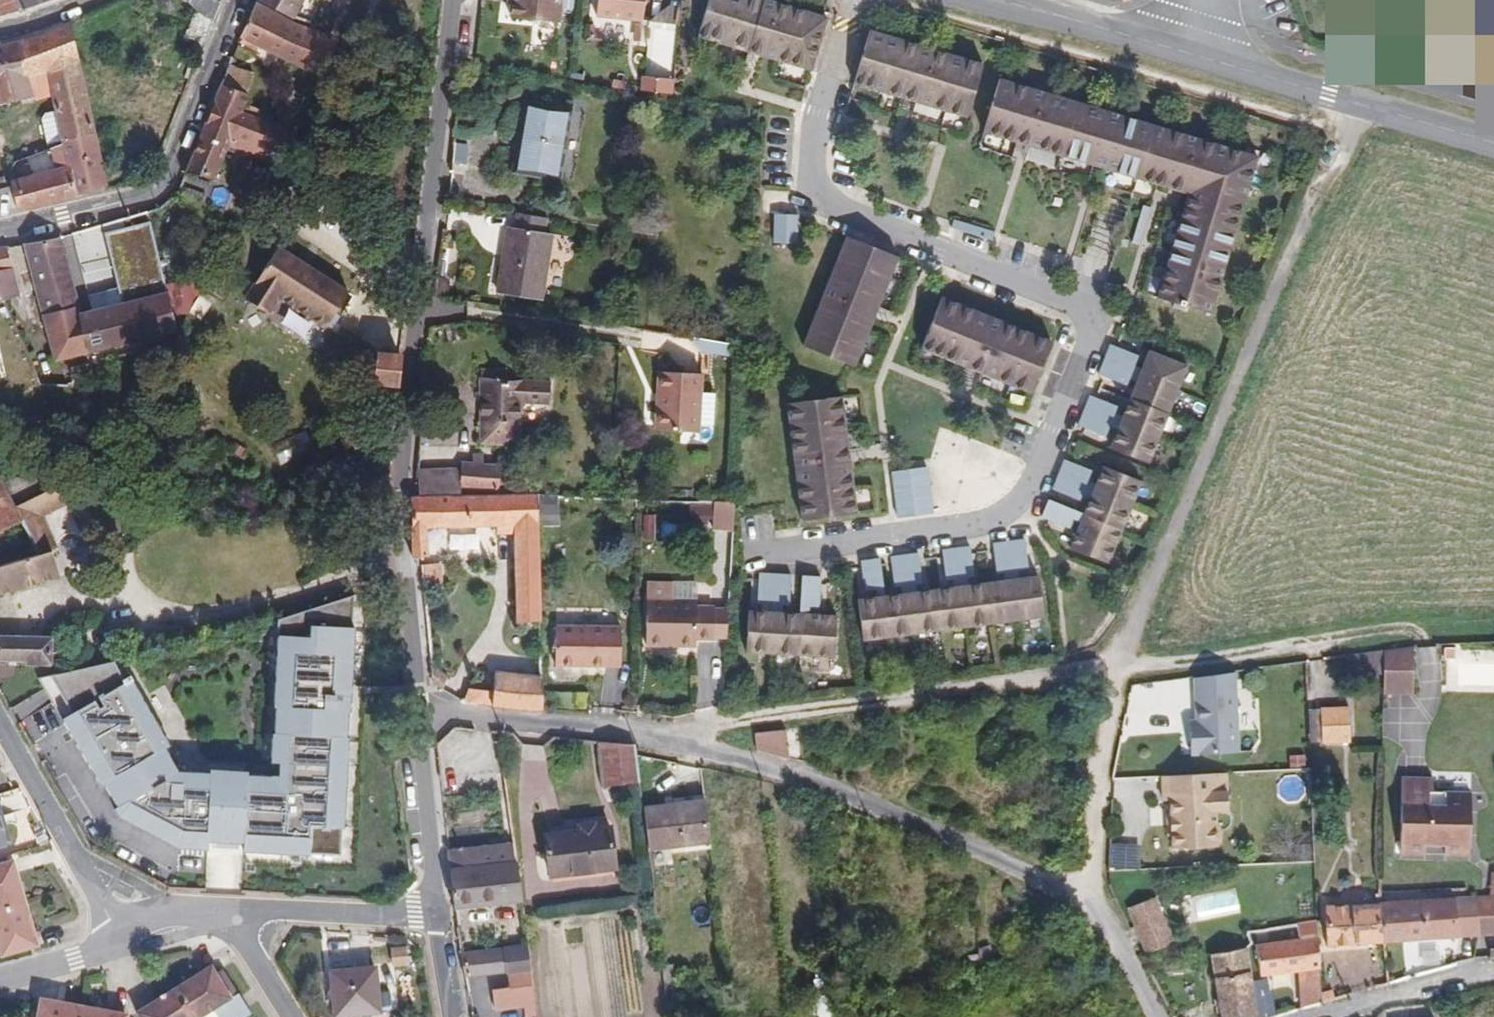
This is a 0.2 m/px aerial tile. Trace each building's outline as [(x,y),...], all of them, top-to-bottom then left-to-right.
[(196,8),(188,29),(207,37),(222,0),(189,0),(196,8)] [(303,0),(263,0),(293,17),(303,0)] [(559,22),(561,0),(507,0),(513,1),(511,17),(559,22)] [(596,16),(642,21),(645,0),(598,0),(596,16)] [(826,18),(765,0),(709,0),(697,38),(811,72),(826,18)] [(287,59),(323,76),(340,38),(293,20),(258,2),(242,36),(287,59)] [(107,188),(75,25),(0,40),(0,101),(42,93),(51,140),(50,140),(55,165),(11,174),(17,206),(107,188)] [(966,118),(982,64),(869,31),(853,84),(966,118)] [(216,177),(227,146),(264,158),(277,120),(244,109),(251,89),(218,78),(188,167),(216,177)] [(1212,313),(1259,156),(999,79),(983,133),(1187,192),(1157,296),(1212,313)] [(520,153),(517,152),(514,172),(560,179),(571,110),(525,102),(519,137),(522,138),(520,153)] [(1139,244),(1150,206),(1142,204),(1131,242),(1139,244)] [(122,219),(131,257),(159,251),(150,211),(122,219)] [(551,234),(545,233),(547,218),(517,213),(515,228),(509,227),(498,293),(540,300),(551,234)] [(797,245),(798,216),(774,215),(774,244),(797,245)] [(995,232),(953,220),(951,228),(993,241),(995,232)] [(26,240),(50,357),(180,332),(171,287),(80,305),(65,232),(26,240)] [(898,257),(847,237),(803,347),(855,367),(898,257)] [(327,328),(349,291),(279,246),(247,298),(269,312),(278,297),(327,328)] [(4,300),(20,295),(7,247),(0,248),(0,292),(4,300)] [(1031,393),(1051,341),(942,298),(921,349),(1031,393)] [(1139,354),(1110,343),(1105,358),(1180,388),(1189,366),(1149,349),(1142,367),(1135,365),(1139,354)] [(376,351),(373,382),(396,385),(397,353),(376,351)] [(1180,388),(1105,358),(1099,373),(1127,384),(1130,377),(1137,380),(1130,398),(1170,413),(1180,388)] [(481,369),(481,377),(480,377),(481,443),(507,445),(518,446),(522,381),(507,380),(507,370),(495,369),(481,369)] [(654,401),(652,429),(696,431),(699,373),(661,371),(659,402),(654,401)] [(1085,409),(1159,439),(1170,413),(1130,398),(1123,415),(1116,412),(1119,405),(1091,394),(1085,409)] [(859,514),(842,397),(788,405),(804,522),(859,514)] [(1159,439),(1085,409),(1079,424),(1107,435),(1111,425),(1118,428),(1111,446),(1150,462),(1159,439)] [(473,464),(462,462),(462,470),(461,488),(498,491),(500,475),(501,466),(484,464),(484,454),(473,454),(473,464)] [(1060,474),(1134,503),(1143,481),(1104,465),(1097,483),(1090,480),(1094,470),(1065,459),(1060,474)] [(931,486),(929,467),(893,472),(899,518),(918,516),(914,488),(931,486)] [(461,496),(461,488),(462,470),(417,471),(416,477),(418,497),(431,497),(461,496)] [(1,562),(0,562),(0,593),(62,576),(46,514),(65,502),(60,485),(9,498),(38,481),(32,471),(0,480),(0,561),(1,562)] [(1134,503),(1060,474),(1054,489),(1082,500),(1085,493),(1092,496),(1085,512),(1124,528),(1134,503)] [(918,516),(935,513),(931,486),(914,488),(918,516)] [(418,497),(411,497),(413,558),(422,558),(428,557),(426,528),(497,526),(496,533),(515,534),(516,580),(517,622),(540,621),(537,494),(498,495),(461,496),(431,497),(418,497)] [(1075,519),(1082,521),(1072,548),(1110,563),(1124,528),(1085,512),(1050,498),(1043,516),(1071,528),(1075,519)] [(734,503),(692,501),(691,525),(733,527),(734,503)] [(543,503),(541,524),(558,525),(560,504),(543,503)] [(1031,569),(1027,539),(1011,541),(1021,620),(1045,616),(1040,575),(1021,578),(1020,570),(1031,569)] [(1021,620),(1011,541),(995,543),(999,573),(1007,572),(1008,580),(989,582),(994,623),(1021,620)] [(977,576),(972,546),(958,548),(968,626),(994,623),(989,582),(971,585),(970,577),(977,576)] [(968,626),(958,548),(944,550),(949,580),(955,579),(956,587),(938,589),(943,630),(968,626)] [(918,584),(925,583),(921,553),(907,555),(917,633),(943,630),(938,589),(919,592),(918,584)] [(917,633),(907,555),(892,557),(897,587),(904,586),(905,594),(887,596),(892,637),(917,633)] [(859,600),(865,640),(892,637),(887,596),(882,559),(863,562),(868,592),(879,590),(880,597),(859,600)] [(440,577),(439,565),(422,566),(423,578),(440,577)] [(752,610),(750,652),(773,653),(778,575),(762,575),(760,605),(771,605),(771,612),(752,610)] [(792,607),(794,576),(778,575),(773,653),(800,655),(802,614),(785,613),(785,606),(792,607)] [(822,608),(823,578),(804,577),(802,614),(800,655),(836,657),(838,616),(812,615),(812,608),(822,608)] [(696,639),(713,639),(714,607),(696,607),(696,600),(672,599),(672,583),(647,583),(646,645),(665,645),(665,640),(675,641),(675,646),(696,646),(696,639)] [(119,658),(37,677),(61,719),(67,716),(78,734),(72,738),(98,784),(101,783),(115,806),(112,808),(116,815),(177,847),(206,849),(206,841),(210,841),(237,843),(242,843),(242,851),(307,854),(307,853),(339,854),(341,826),(342,826),(347,736),(345,736),(353,627),(351,626),(352,594),(276,617),(272,706),(273,706),(272,732),(270,732),(269,761),(277,761),(276,775),(246,773),(246,769),(209,767),(209,771),(178,770),(164,746),(168,744),(119,658)] [(555,666),(620,667),(621,627),(556,626),(555,666)] [(16,665),(42,666),(42,638),(0,637),(0,662),(16,662),(16,665)] [(1413,693),(1413,646),(1384,649),(1384,695),(1413,693)] [(1383,649),(1382,649),(1345,655),(1346,677),(1383,674),(1383,649)] [(448,676),(434,665),(431,665),(432,681),(443,691),(448,676)] [(1236,690),(1235,670),(1194,676),(1195,692),(1236,690)] [(525,710),(533,710),(543,710),(542,678),(495,673),(493,691),(492,705),(492,706),(525,710)] [(493,691),(468,689),(464,701),(492,705),(493,691)] [(1191,755),(1238,753),(1236,690),(1195,692),(1196,721),(1197,732),(1190,732),(1191,755)] [(1322,743),(1350,742),(1349,707),(1320,708),(1322,743)] [(1310,744),(1322,743),(1320,708),(1308,709),(1310,744)] [(67,716),(61,719),(72,738),(78,734),(67,716)] [(757,750),(789,759),(786,729),(755,733),(757,750)] [(636,755),(635,745),(600,742),(606,786),(640,782),(636,755)] [(1220,792),(1219,773),(1161,776),(1162,800),(1170,800),(1172,848),(1217,846),(1220,840),(1220,829),(1216,823),(1215,811),(1228,810),(1227,791),(1220,792)] [(1227,791),(1226,773),(1219,773),(1220,792),(1227,791)] [(1446,847),(1445,855),(1470,856),(1472,793),(1433,792),(1433,778),(1402,778),(1400,854),(1425,855),(1426,846),(1446,847)] [(710,841),(705,801),(643,808),(648,849),(710,841)] [(551,876),(615,868),(610,827),(546,834),(551,876)] [(513,843),(488,846),(448,851),(450,869),(455,908),(521,901),(523,901),(519,862),(516,862),(513,843)] [(4,860),(0,861),(0,864),(6,883),(10,882),(4,860)] [(16,903),(10,882),(6,883),(0,864),(0,908),(16,903)] [(551,882),(616,874),(615,868),(551,876),(551,882)] [(1476,897),(1478,936),(1493,935),(1493,896),(1476,897)] [(1163,916),(1155,897),(1146,901),(1153,919),(1163,916)] [(1478,936),(1476,897),(1380,905),(1384,941),(1478,936)] [(1146,901),(1127,908),(1145,954),(1173,943),(1163,916),(1153,919),(1146,901)] [(18,926),(23,925),(16,903),(0,908),(0,956),(15,952),(24,949),(18,926)] [(1325,906),(1326,946),(1384,941),(1380,905),(1325,906)] [(1303,1010),(1322,1005),(1317,920),(1297,923),(1299,939),(1255,945),(1260,975),(1300,970),(1303,1010)] [(24,949),(30,947),(23,925),(18,926),(24,949)] [(465,977),(481,975),(475,943),(460,946),(460,948),(465,977)] [(506,973),(512,972),(516,972),(530,970),(528,946),(527,946),(503,949),(506,973)] [(1246,947),(1210,954),(1222,1016),(1257,1016),(1253,995),(1250,971),(1246,947)] [(210,965),(199,971),(189,977),(191,981),(212,969),(210,965)] [(381,1011),(377,966),(332,969),(336,1015),(381,1011)] [(191,981),(189,977),(174,987),(192,1016),(200,1016),(214,1008),(219,1016),(242,1016),(249,1013),(221,969),(218,971),(215,973),(212,969),(191,981)] [(532,985),(530,970),(516,972),(512,972),(513,988),(532,985)] [(1255,995),(1259,1015),(1274,1012),(1271,992),(1266,993),(1264,982),(1254,984),(1255,995)] [(535,1005),(532,985),(513,988),(493,990),(495,1010),(535,1005)] [(174,987),(156,998),(158,1002),(138,1015),(139,1016),(192,1016),(174,987)] [(56,999),(41,996),(40,1002),(61,1006),(63,1000),(56,999)] [(138,1015),(158,1002),(156,998),(136,1011),(138,1015)] [(85,1005),(63,1000),(61,1006),(40,1002),(39,1006),(37,1016),(83,1016),(85,1005)] [(106,1015),(107,1009),(85,1005),(83,1016),(122,1016),(106,1015)] [(130,1012),(107,1009),(106,1015),(122,1016),(129,1016),(130,1012)]
